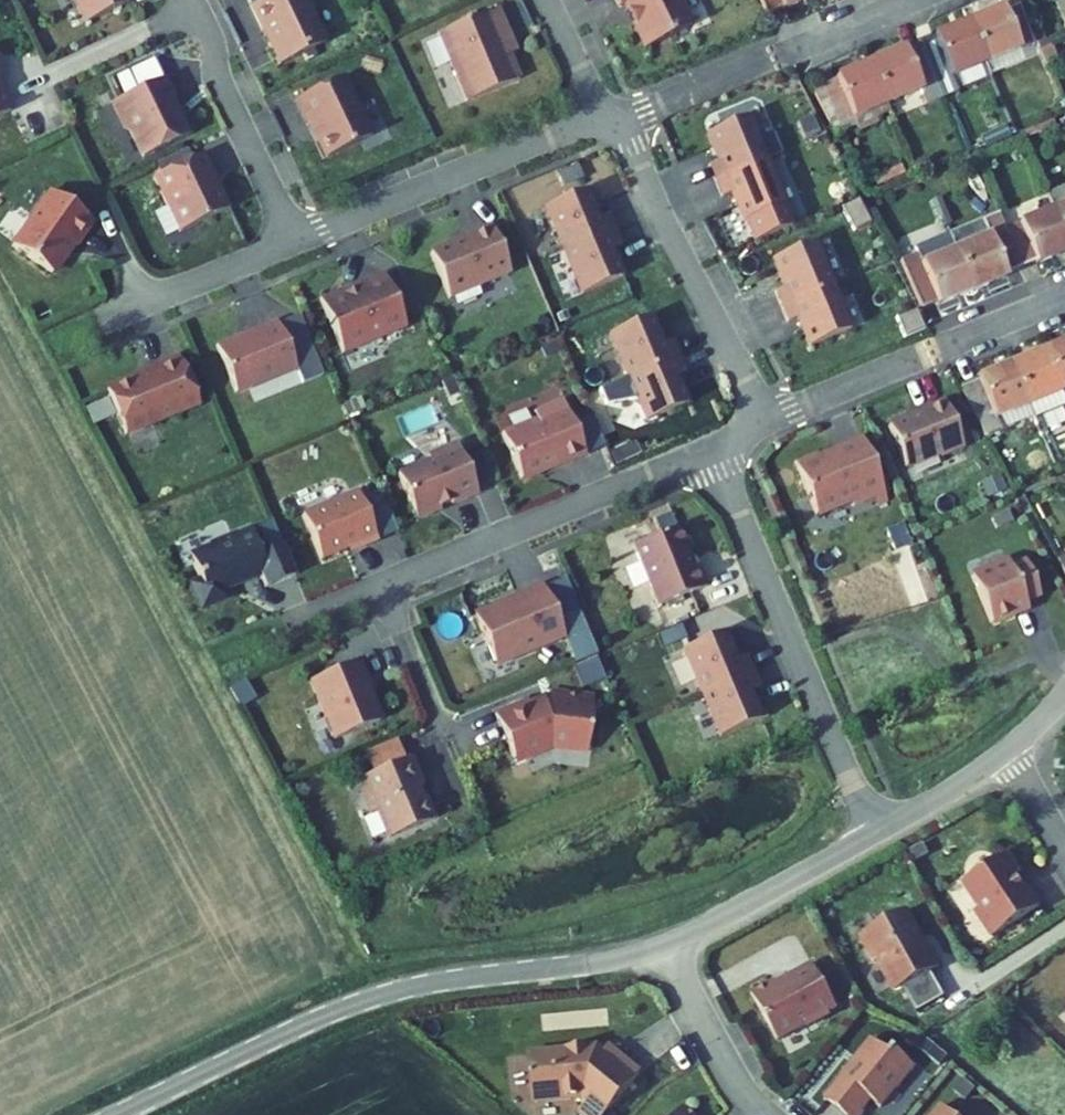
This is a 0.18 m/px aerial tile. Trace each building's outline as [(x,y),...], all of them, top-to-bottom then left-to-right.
[(86,23),(131,2),(130,0),(75,0),(86,23)] [(280,66),(315,49),(322,31),(314,28),(306,12),(311,9),(313,9),(309,0),(263,0),(251,6),(263,31),(266,30),(272,42),(269,43),(280,66)] [(645,49),(691,27),(678,0),(616,0),(619,6),(625,3),(645,49)] [(767,16),(782,9),(783,11),(810,0),(760,0),(767,16)] [(1064,26),(1064,0),(1062,0),(1055,3),(1064,26)] [(985,65),(1020,50),(1035,44),(1018,5),(1003,11),(1002,9),(968,24),(985,65)] [(439,33),(467,102),(519,80),(512,63),(510,64),(506,56),(498,36),(508,32),(498,8),(439,33)] [(314,28),(322,31),(311,9),(306,12),(314,28)] [(920,46),(941,98),(991,78),(989,75),(985,65),(968,24),(934,38),(935,40),(920,46)] [(327,43),(322,31),(315,49),(327,43)] [(506,56),(516,51),(508,32),(498,36),(506,56)] [(1034,39),(1039,50),(1047,46),(1043,35),(1034,39)] [(920,92),(925,105),(941,98),(920,46),(905,52),(904,50),(870,65),(887,106),(920,92)] [(1040,51),(1044,61),(1054,57),(1050,46),(1040,51)] [(989,75),(1023,61),(1020,50),(985,65),(989,75)] [(812,91),(836,136),(856,128),(852,120),(887,106),(870,65),(836,79),(837,81),(812,91)] [(318,138),(328,158),(372,136),(344,76),(296,99),(309,126),(315,123),(320,134),(318,138)] [(130,77),(116,83),(123,98),(137,91),(130,77)] [(130,131),(143,158),(192,135),(180,110),(177,112),(171,100),(175,99),(165,78),(137,91),(123,98),(113,103),(126,129),(130,131)] [(10,112),(0,92),(0,91),(0,117),(10,112)] [(858,134),(878,125),(876,120),(890,114),(887,106),(852,120),(856,128),(858,134)] [(709,165),(716,181),(766,160),(748,117),(708,133),(720,161),(709,165)] [(983,149),(1009,138),(1005,128),(979,139),(983,149)] [(187,152),(158,166),(161,174),(191,160),(187,152)] [(161,174),(154,177),(180,232),(225,211),(216,192),(213,190),(216,182),(203,154),(191,160),(161,174)] [(716,181),(722,197),(733,193),(744,221),(785,204),(766,160),(716,181)] [(502,191),(509,217),(545,208),(538,182),(502,191)] [(1047,195),(1053,210),(1064,205),(1064,187),(1047,195)] [(546,207),(564,250),(616,229),(609,213),(599,218),(587,189),(546,207)] [(50,192),(13,246),(52,274),(65,256),(64,253),(71,243),(74,246),(75,246),(76,246),(77,246),(78,245),(94,222),(50,192)] [(934,199),(944,225),(949,223),(939,197),(934,199)] [(1064,238),(1064,205),(1053,210),(1064,238)] [(1035,263),(1036,265),(1064,253),(1064,238),(1053,210),(1004,231),(1020,269),(1035,263)] [(955,251),(972,292),(1007,278),(1006,276),(1020,269),(1004,231),(997,214),(948,234),(955,251)] [(492,226),(432,254),(450,299),(511,274),(492,226)] [(616,229),(564,250),(582,294),(623,277),(612,249),(622,245),(616,229)] [(948,234),(915,248),(918,255),(922,265),(955,251),(948,234)] [(775,291),(782,307),(833,285),(815,242),(774,259),(786,287),(775,291)] [(937,304),(938,306),(972,292),(955,251),(922,265),(918,255),(901,262),(921,311),(937,304)] [(320,299),(343,354),(407,328),(384,274),(356,286),(357,288),(346,293),(345,289),(320,299)] [(833,285),(782,307),(788,322),(799,318),(810,346),(851,329),(833,285)] [(296,368),(305,365),(298,349),(314,343),(302,314),(277,323),(296,368)] [(547,319),(537,315),(530,330),(541,335),(547,319)] [(611,333),(629,377),(680,356),(674,340),(663,344),(652,316),(611,333)] [(217,346),(236,393),(296,368),(277,323),(250,335),(251,337),(241,341),(239,337),(217,346)] [(314,343),(298,349),(311,380),(327,374),(314,343)] [(543,348),(547,358),(560,352),(556,343),(543,348)] [(1045,351),(1062,392),(1064,391),(1064,343),(1045,351)] [(1034,418),(1064,406),(1064,399),(1062,392),(1045,351),(1012,365),(1034,418)] [(680,356),(629,377),(647,421),(688,403),(676,375),(687,371),(680,356)] [(107,391),(126,436),(199,405),(179,357),(150,369),(148,372),(150,377),(139,381),(136,380),(107,391)] [(978,380),(979,382),(961,389),(986,438),(1034,418),(1012,365),(978,380)] [(344,404),(349,415),(365,409),(360,397),(344,404)] [(502,434),(521,480),(586,456),(563,401),(534,413),(537,419),(502,434)] [(889,426),(906,467),(938,454),(940,457),(963,447),(944,401),(889,426)] [(795,463),(817,515),(853,500),(856,506),(876,499),(885,495),(863,440),(831,453),(833,458),(821,464),(817,454),(795,463)] [(478,494),(457,446),(427,458),(429,462),(398,475),(416,520),(440,510),(440,508),(451,503),(452,505),(478,494)] [(621,451),(625,461),(636,457),(631,446),(621,451)] [(983,483),(989,497),(1005,490),(1000,476),(983,483)] [(367,496),(372,508),(382,504),(377,492),(367,496)] [(304,515),(322,560),(348,549),(358,545),(360,549),(378,542),(358,493),(304,515)] [(876,499),(879,506),(888,502),(885,495),(876,499)] [(632,547),(657,607),(707,586),(700,569),(695,571),(677,528),(632,547)] [(889,535),(896,550),(911,544),(905,529),(889,535)] [(261,575),(266,588),(296,575),(284,545),(260,555),(250,531),(238,535),(237,534),(190,555),(201,581),(193,585),(203,608),(226,598),(223,591),(261,575)] [(348,549),(350,553),(360,549),(358,545),(348,549)] [(1025,603),(1040,597),(1025,562),(1010,568),(1008,562),(971,577),(990,624),(1013,615),(1013,613),(1026,607),(1025,603)] [(566,578),(544,587),(565,638),(576,664),(598,655),(566,578)] [(535,650),(565,638),(544,587),(519,597),(520,600),(500,609),(499,606),(474,616),(495,664),(534,648),(535,650)] [(659,635),(665,648),(681,641),(676,628),(659,635)] [(685,648),(703,692),(754,671),(747,655),(737,659),(726,631),(685,648)] [(369,685),(360,660),(311,680),(336,740),(381,721),(372,701),(369,699),(364,688),(369,685)] [(754,671),(703,692),(721,735),(761,719),(750,690),(760,686),(754,671)] [(588,748),(594,698),(553,692),(552,699),(545,698),(530,704),(525,702),(496,714),(515,760),(524,756),(526,759),(552,748),(581,752),(588,748)] [(423,785),(411,757),(363,777),(367,787),(361,790),(371,814),(377,811),(389,838),(434,819),(425,798),(423,799),(418,787),(423,785)] [(1020,874),(1008,857),(964,886),(981,912),(979,918),(994,941),(1041,909),(1031,894),(1026,894),(1018,882),(1020,874)] [(907,915),(860,941),(874,965),(881,968),(893,989),(905,992),(907,991),(932,977),(941,972),(932,955),(925,955),(918,944),(921,939),(907,915)] [(774,986),(752,999),(778,1045),(807,1030),(808,1032),(838,1013),(812,968),(790,980),(788,986),(778,993),(774,986)] [(940,992),(932,977),(907,991),(915,1005),(940,992)] [(827,1104),(840,1114),(863,1114),(864,1114),(872,1104),(883,1112),(917,1072),(895,1053),(891,1058),(873,1044),(827,1104)] [(524,1056),(527,1109),(579,1107),(580,1114),(622,1114),(619,1052),(524,1056)] [(955,1092),(965,1101),(974,1090),(963,1082),(955,1092)]
